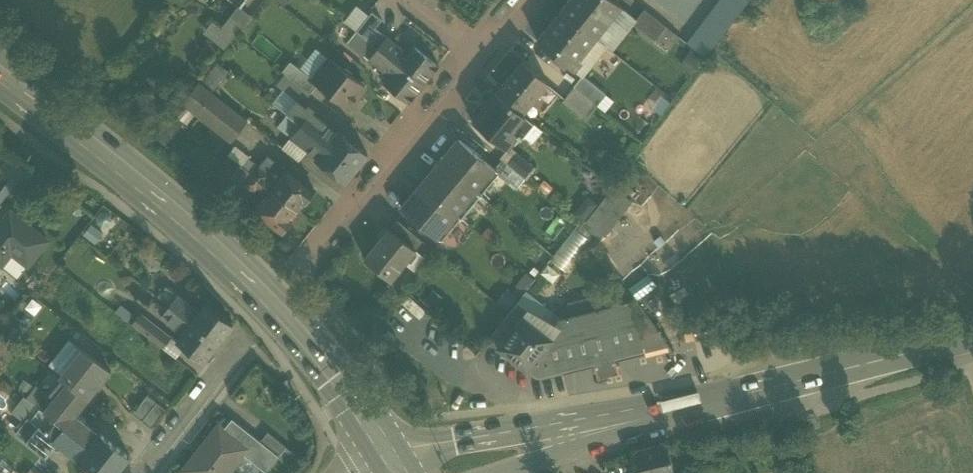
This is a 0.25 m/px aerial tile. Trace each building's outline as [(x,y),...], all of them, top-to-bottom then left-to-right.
[(562,11),(607,46),(612,50),(636,20),(619,7),(620,6),(613,0),(571,0),(562,11)] [(686,41),(705,55),(747,0),(718,0),(686,41)] [(223,26),(210,18),(201,32),(227,48),(249,12),(236,4),(223,26)] [(660,44),(671,28),(644,9),(633,24),(660,44)] [(550,26),(555,29),(542,46),(582,77),(607,46),(562,11),(550,26)] [(364,38),(423,85),(438,66),(413,45),(407,54),(373,27),(364,38)] [(414,95),(423,85),(364,38),(357,32),(348,43),(389,76),(383,83),(409,104),(415,96),(414,95)] [(318,84),(348,109),(365,87),(352,77),(352,74),(346,69),(343,69),(330,59),(313,80),(318,84)] [(313,80),(290,61),(282,72),(283,72),(311,94),(318,84),(313,80)] [(522,61),(496,92),(523,114),(548,83),(522,61)] [(204,77),(214,85),(228,70),(218,62),(204,77)] [(302,104),(311,94),(283,72),(274,84),(283,90),(283,89),(302,104)] [(230,141),(248,119),(198,80),(181,103),(230,141)] [(336,132),(311,113),(284,91),(274,104),(287,114),(357,169),(368,155),(337,131),(336,132)] [(496,92),(496,91),(472,120),(507,150),(518,136),(520,138),(523,135),(522,134),(523,133),(519,130),(518,132),(516,130),(515,128),(525,116),(523,114),(496,92)] [(357,169),(287,114),(277,125),(292,137),(291,138),(310,152),(316,157),(315,159),(346,183),(357,169)] [(310,152),(291,138),(282,148),(301,163),(310,152)] [(459,140),(440,163),(479,196),(491,181),(488,179),(495,171),(495,170),(459,140)] [(513,149),(503,161),(525,179),(527,180),(536,168),(513,149)] [(242,167),(296,211),(304,201),(305,202),(314,190),(288,169),(285,172),(269,159),(262,167),(259,165),(258,166),(249,158),(242,167)] [(525,179),(503,161),(495,170),(495,171),(517,190),(525,179)] [(440,163),(421,186),(457,216),(464,209),(466,211),(479,196),(440,163)] [(289,219),(296,211),(242,167),(234,177),(255,193),(256,191),(265,198),(254,211),(281,233),(291,220),(289,219)] [(457,216),(421,186),(402,209),(438,239),(445,231),(447,233),(460,218),(457,216)] [(611,186),(599,203),(586,194),(573,214),(606,236),(631,199),(611,186)] [(12,204),(0,219),(0,262),(19,277),(52,234),(12,204)] [(423,241),(397,220),(389,229),(415,250),(423,241)] [(549,251),(563,269),(584,253),(578,245),(591,235),(584,225),(549,251)] [(389,229),(364,259),(391,281),(405,264),(414,271),(425,258),(415,250),(389,229)] [(553,279),(564,267),(544,250),(533,262),(553,279)] [(535,299),(525,291),(489,340),(534,376),(536,377),(537,377),(539,377),(541,378),(544,377),(594,365),(598,378),(618,373),(615,359),(670,346),(628,289),(569,303),(535,299)] [(169,306),(218,344),(233,325),(206,304),(199,313),(178,295),(169,306)] [(176,342),(203,363),(218,344),(169,306),(161,316),(183,333),(176,342)] [(476,353),(421,306),(393,341),(449,387),(476,353)] [(110,371),(76,344),(75,345),(71,341),(51,366),(63,375),(61,378),(88,399),(110,371)] [(43,412),(118,470),(129,456),(100,433),(98,434),(75,416),(88,399),(61,378),(59,376),(45,394),(53,400),(43,412)] [(146,393),(133,411),(152,425),(165,407),(146,393)] [(28,418),(15,434),(46,458),(58,443),(78,459),(77,461),(92,472),(116,472),(118,470),(43,412),(39,409),(30,420),(28,418)] [(232,419),(223,430),(247,449),(243,454),(266,472),(279,456),(260,441),(232,419)] [(219,426),(183,471),(186,472),(228,472),(243,454),(247,449),(223,430),(219,426)] [(268,432),(260,441),(279,456),(286,447),(268,432)] [(632,452),(637,471),(637,472),(673,472),(666,443),(632,452)]
